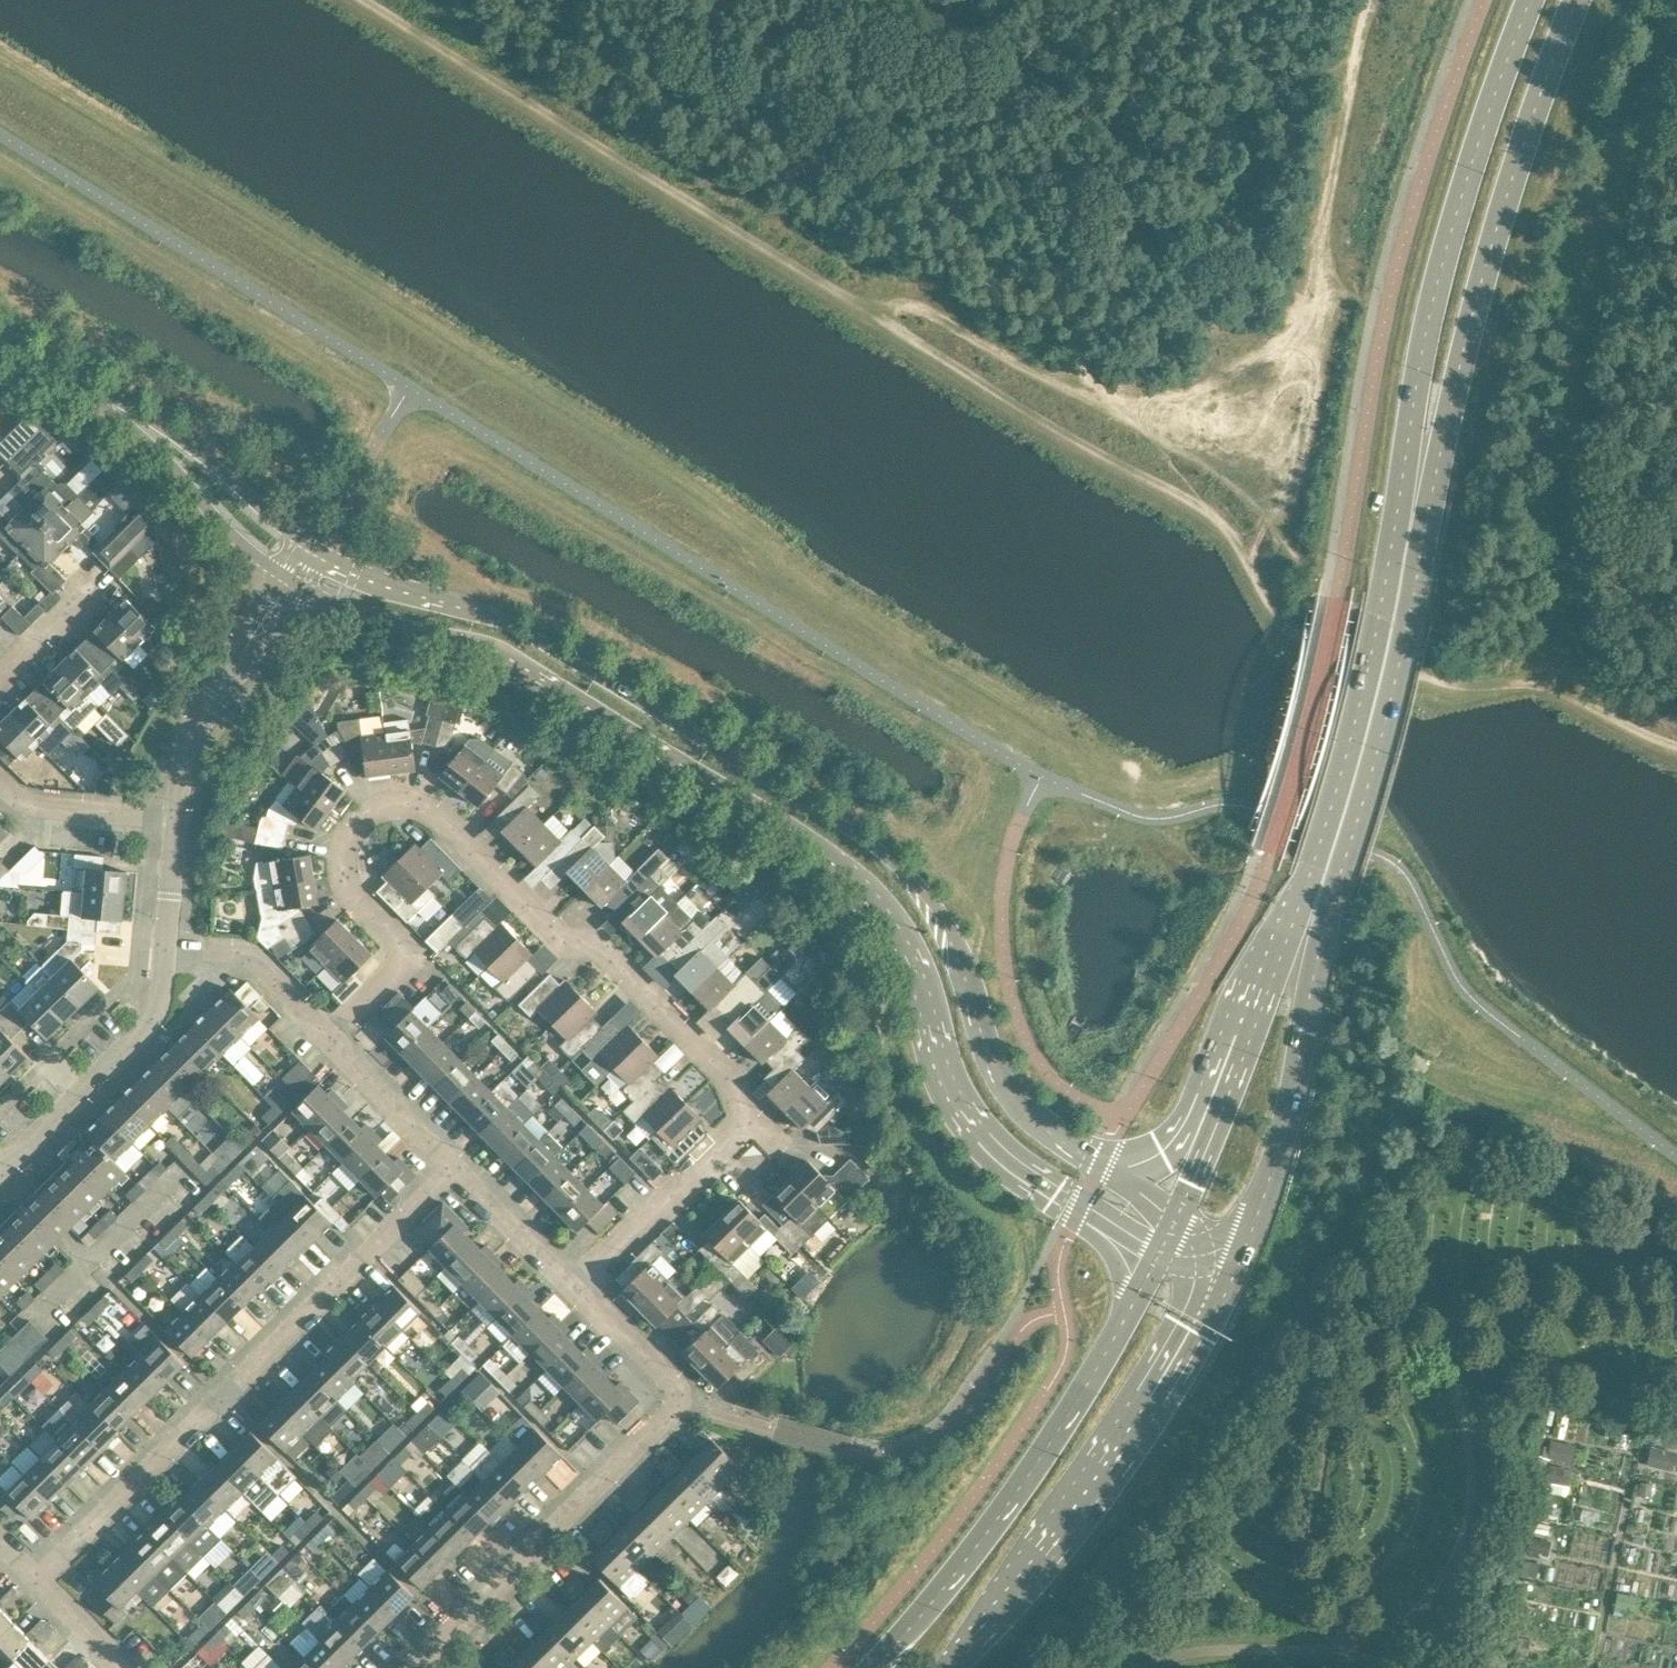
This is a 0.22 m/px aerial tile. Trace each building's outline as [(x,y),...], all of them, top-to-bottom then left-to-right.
[(6,464),(44,427),(24,413),(20,418),(0,437),(0,459),(6,464)] [(44,427),(6,464),(21,480),(28,487),(32,483),(41,492),(26,508),(46,528),(80,494),(103,471),(92,459),(68,482),(61,482),(59,484),(46,470),(47,470),(40,463),(63,440),(44,427)] [(80,494),(46,528),(66,548),(86,528),(82,524),(95,512),(86,503),(90,498),(93,501),(96,501),(110,488),(113,490),(119,484),(103,470),(103,471),(80,494)] [(19,554),(46,528),(26,508),(10,523),(0,512),(0,535),(19,554)] [(153,527),(135,509),(93,553),(94,554),(109,569),(153,527)] [(153,527),(109,569),(119,579),(153,546),(144,536),(153,527)] [(19,554),(34,569),(31,572),(51,592),(39,604),(46,611),(61,595),(56,590),(67,580),(50,563),(66,548),(46,528),(19,554)] [(127,599),(110,615),(139,645),(148,655),(165,638),(132,604),(127,599)] [(2,617),(20,636),(32,625),(13,606),(2,617)] [(85,640),(110,666),(119,657),(123,661),(139,645),(110,615),(85,640)] [(85,640),(60,665),(89,695),(100,683),(111,695),(125,681),(110,666),(85,640)] [(34,690),(74,730),(99,705),(89,695),(60,665),(34,690)] [(313,690),(307,699),(314,714),(328,691),(331,685),(319,678),(313,690)] [(134,701),(139,696),(125,681),(120,686),(134,701)] [(34,690),(9,715),(38,745),(48,755),(74,730),(34,690)] [(142,700),(154,712),(161,698),(153,690),(142,700)] [(106,714),(96,723),(119,745),(128,736),(106,714)] [(8,766),(17,757),(22,761),(38,745),(9,715),(0,724),(0,757),(8,766)] [(339,730),(328,736),(342,760),(354,753),(363,748),(366,776),(391,773),(384,723),(383,715),(337,721),(339,730)] [(435,746),(442,720),(429,716),(421,743),(435,746)] [(409,720),(384,723),(391,773),(415,770),(412,743),(410,730),(409,720)] [(456,723),(442,720),(435,746),(448,750),(456,723)] [(330,767),(342,760),(328,736),(316,743),(330,767)] [(470,738),(440,776),(460,791),(494,748),(480,737),(470,738)] [(507,794),(511,797),(528,781),(524,772),(494,748),(460,791),(479,807),(496,785),(507,794)] [(110,753),(103,760),(110,766),(112,769),(119,762),(110,753)] [(298,755),(283,775),(298,786),(330,809),(345,790),(323,773),(313,766),(300,756),(298,755)] [(97,780),(96,793),(109,795),(119,775),(112,769),(110,766),(97,780)] [(543,767),(533,775),(539,782),(549,774),(543,767)] [(529,785),(528,781),(511,797),(514,800),(498,816),(507,825),(502,831),(519,849),(544,824),(528,808),(540,796),(529,785)] [(259,828),(259,829),(286,836),(289,823),(295,825),(300,818),(315,829),(330,809),(298,786),(285,803),(277,797),(268,809),(266,817),(262,816),(259,828)] [(595,826),(605,836),(616,826),(606,815),(595,826)] [(551,870),(564,857),(582,839),(572,829),(569,832),(553,816),(544,824),(519,849),(537,867),(543,861),(551,870)] [(582,839),(592,829),(583,819),(572,829),(582,839)] [(8,835),(0,826),(0,843),(8,835)] [(582,839),(564,857),(565,858),(572,866),(567,871),(584,889),(609,865),(615,859),(613,841),(600,841),(605,836),(595,826),(592,829),(582,839)] [(283,849),(286,836),(259,829),(255,843),(283,849)] [(415,844),(399,860),(427,888),(442,874),(449,882),(462,869),(433,841),(431,838),(420,849),(415,844)] [(609,865),(584,889),(602,907),(608,902),(616,910),(660,867),(659,867),(668,858),(659,849),(633,874),(625,882),(609,865)] [(75,854),(74,867),(87,868),(103,870),(104,857),(75,854)] [(258,889),(314,879),(310,855),(270,862),(258,864),(257,878),(258,888),(257,888),(258,889)] [(713,866),(734,888),(740,883),(744,879),(722,857),(713,866)] [(10,870),(1,860),(0,861),(0,880),(10,870)] [(435,896),(427,888),(399,860),(383,876),(388,881),(377,892),(379,894),(408,923),(435,896)] [(640,940),(677,903),(661,886),(670,877),(660,867),(616,910),(617,911),(620,908),(628,916),(622,922),(640,940)] [(87,868),(85,893),(124,896),(126,872),(103,870),(87,868)] [(285,937),(285,938),(309,923),(302,911),(298,913),(297,907),(318,904),(314,879),(258,889),(262,918),(270,930),(265,933),(273,945),(285,937)] [(465,926),(466,926),(476,915),(492,900),(480,887),(452,913),(465,926)] [(46,927),(69,929),(97,932),(99,919),(122,921),(124,896),(85,893),(83,917),(47,914),(46,927)] [(677,903),(640,940),(658,958),(664,952),(672,961),(711,921),(701,911),(693,919),(677,903)] [(449,942),(465,926),(452,913),(425,940),(433,948),(438,953),(449,941),(449,942)] [(481,921),(476,915),(466,926),(465,926),(449,942),(467,960),(475,952),(489,967),(517,939),(502,923),(497,927),(486,916),(481,921)] [(711,921),(672,961),(681,969),(675,975),(692,993),(726,959),(744,942),(717,915),(711,921)] [(309,948),(326,965),(355,937),(337,920),(309,948)] [(316,935),(309,923),(285,938),(293,950),(316,935)] [(95,956),(96,945),(97,932),(69,929),(69,937),(42,964),(81,1004),(99,987),(90,977),(94,973),(95,964),(91,960),(95,956)] [(372,955),(355,937),(326,965),(343,983),(333,993),(342,1003),(362,984),(353,974),(372,955)] [(533,955),(517,939),(489,967),(503,981),(495,988),(508,1001),(539,971),(529,959),(533,955)] [(799,940),(771,968),(781,978),(800,959),(793,952),(802,943),(801,942),(799,940)] [(716,1005),(724,1013),(771,968),(761,958),(743,976),(726,959),(692,993),(710,1011),(716,1005)] [(24,980),(37,993),(64,1021),(81,1004),(42,964),(24,980)] [(756,983),(725,1013),(733,1022),(727,1028),(745,1046),(780,1011),(785,1006),(769,989),(781,978),(771,968),(756,983)] [(539,1010),(553,1024),(581,996),(566,980),(561,985),(550,974),(519,1005),(531,1017),(539,1010)] [(231,989),(212,1008),(241,1037),(260,1018),(251,1009),(254,1006),(263,997),(247,981),(246,982),(247,983),(236,994),(231,989)] [(380,1011),(386,1017),(395,1027),(386,1036),(402,1053),(428,1027),(442,1013),(426,996),(414,1007),(399,992),(380,1011)] [(10,1001),(6,997),(0,1003),(0,1010),(21,1031),(30,1022),(46,1038),(64,1021),(37,993),(19,1010),(10,1001)] [(597,1012),(581,996),(553,1024),(567,1039),(560,1046),(571,1059),(612,1018),(602,1027),(593,1017),(597,1012)] [(263,997),(254,1006),(262,1014),(271,1005),(263,997)] [(470,1018),(477,1011),(467,1001),(460,1008),(470,1018)] [(212,1008),(194,1026),(222,1055),(241,1037),(212,1008)] [(0,1010),(0,1029),(0,1064),(10,1074),(28,1057),(12,1040),(21,1031),(0,1010)] [(479,1028),(487,1021),(477,1011),(470,1018),(479,1028)] [(780,1011),(745,1046),(763,1064),(769,1058),(777,1066),(777,1067),(796,1048),(808,1036),(800,1028),(798,1026),(796,1028),(780,1011)] [(800,1028),(808,1036),(819,1025),(812,1017),(800,1028)] [(582,1050),(593,1061),(607,1076),(643,1040),(627,1024),(623,1029),(612,1018),(571,1059),(572,1059),(582,1050)] [(194,1026),(176,1043),(205,1072),(222,1055),(194,1026)] [(402,1053),(418,1069),(444,1043),(428,1027),(402,1053)] [(492,1041),(501,1050),(509,1044),(499,1034),(492,1041)] [(633,1102),(665,1072),(654,1061),(659,1056),(643,1040),(607,1076),(633,1102)] [(158,1061),(187,1090),(205,1072),(176,1043),(158,1061)] [(460,1060),(444,1043),(418,1069),(434,1085),(460,1060)] [(512,1061),(518,1054),(509,1044),(501,1050),(512,1061)] [(777,1067),(764,1079),(773,1088),(767,1093),(785,1111),(809,1087),(793,1071),(805,1058),(796,1048),(777,1067)] [(317,1076),(310,1069),(301,1060),(282,1078),(298,1095),(317,1076)] [(434,1085),(450,1101),(476,1076),(460,1060),(434,1085)] [(545,1071),(552,1078),(559,1071),(548,1060),(541,1067),(545,1071)] [(158,1061),(140,1079),(168,1108),(178,1118),(196,1100),(187,1090),(158,1061)] [(545,1071),(541,1067),(535,1061),(528,1068),(538,1078),(545,1071)] [(9,1084),(5,1079),(10,1074),(0,1064),(0,1093),(9,1084)] [(555,1082),(552,1078),(545,1071),(538,1078),(548,1089),(555,1082)] [(552,1078),(555,1082),(561,1088),(562,1088),(569,1081),(559,1071),(552,1078)] [(644,1116),(658,1131),(686,1103),(670,1087),(666,1091),(656,1081),(665,1072),(633,1102),(624,1111),(636,1124),(644,1116)] [(809,1087),(785,1111),(802,1129),(808,1124),(817,1133),(820,1142),(820,1144),(850,1144),(850,1132),(843,1131),(831,1120),(848,1102),(838,1091),(822,1075),(809,1087)] [(492,1092),(476,1076),(450,1101),(466,1117),(492,1092)] [(140,1079),(122,1097),(150,1126),(168,1108),(140,1079)] [(482,1134),(518,1098),(502,1082),(492,1092),(466,1117),(482,1134)] [(318,1085),(293,1110),(310,1128),(340,1098),(332,1089),(327,1094),(318,1085)] [(280,1113),(291,1102),(275,1086),(264,1097),(274,1107),(280,1113)] [(104,1115),(132,1144),(150,1126),(122,1097),(104,1115)] [(310,1128),(327,1145),(352,1119),(344,1111),(348,1106),(340,1098),(310,1128)] [(518,1098),(482,1134),(498,1150),(523,1124),(533,1115),(534,1114),(518,1098)] [(565,1115),(572,1109),(562,1099),(555,1105),(565,1115)] [(686,1103),(658,1131),(652,1136),(666,1151),(664,1152),(677,1165),(708,1135),(697,1124),(702,1119),(686,1103)] [(280,1113),(274,1107),(262,1118),(269,1124),(280,1113)] [(572,1109),(565,1115),(575,1125),(582,1119),(572,1109)] [(588,1115),(604,1131),(612,1123),(603,1113),(601,1115),(594,1109),(588,1115)] [(104,1115),(85,1133),(125,1173),(126,1172),(115,1161),(132,1144),(104,1115)] [(360,1128),(352,1119),(327,1145),(344,1162),(374,1132),(365,1123),(360,1128)] [(614,1122),(612,1123),(604,1131),(613,1140),(622,1130),(614,1122)] [(523,1124),(498,1150),(513,1166),(539,1140),(523,1124)] [(595,1149),(604,1140),(588,1125),(579,1133),(595,1149)] [(855,1143),(868,1140),(865,1127),(852,1130),(855,1143)] [(273,1128),(262,1140),(280,1158),(286,1151),(291,1146),(273,1128)] [(249,1131),(238,1142),(244,1149),(255,1138),(249,1131)] [(344,1162),(360,1179),(386,1154),(377,1145),(382,1140),(374,1132),(344,1162)] [(529,1182),(555,1157),(564,1148),(548,1132),(539,1140),(513,1166),(529,1182)] [(54,1244),(62,1235),(70,1228),(125,1173),(85,1133),(85,1134),(89,1138),(27,1200),(0,1226),(0,1297),(54,1244)] [(166,1143),(176,1154),(183,1148),(172,1136),(166,1143)] [(238,1142),(232,1136),(214,1154),(220,1160),(222,1157),(229,1164),(244,1149),(238,1142)] [(604,1140),(595,1149),(597,1147),(606,1157),(613,1150),(604,1140)] [(256,1145),(239,1163),(245,1169),(251,1176),(269,1158),(256,1145)] [(662,1172),(664,1171),(651,1158),(641,1147),(630,1157),(653,1181),(662,1172)] [(189,1154),(183,1148),(176,1154),(179,1157),(182,1160),(189,1154)] [(286,1151),(280,1158),(296,1175),(303,1168),(286,1151)] [(182,1160),(188,1166),(195,1160),(189,1154),(182,1160)] [(394,1162),(386,1154),(360,1179),(378,1196),(382,1192),(390,1201),(417,1175),(408,1166),(398,1157),(394,1162)] [(222,1157),(220,1160),(211,1168),(217,1175),(229,1164),(222,1157)] [(571,1173),(555,1157),(529,1182),(545,1198),(571,1173)] [(636,1173),(620,1157),(609,1167),(626,1183),(635,1175),(636,1173)] [(809,1161),(791,1179),(819,1207),(830,1218),(847,1201),(870,1179),(850,1159),(828,1181),(809,1161)] [(188,1166),(195,1173),(201,1166),(195,1160),(188,1166)] [(154,1168),(161,1175),(167,1168),(161,1162),(154,1168)] [(239,1163),(228,1174),(234,1180),(245,1169),(239,1163)] [(195,1173),(201,1179),(207,1173),(201,1166),(195,1173)] [(155,1181),(161,1175),(154,1168),(148,1174),(155,1181)] [(310,1175),(303,1168),(296,1175),(303,1182),(310,1175)] [(201,1179),(207,1185),(213,1179),(207,1173),(201,1179)] [(545,1198),(561,1214),(587,1189),(571,1173),(545,1198)] [(144,1191),(155,1181),(148,1174),(137,1185),(144,1191)] [(830,1218),(819,1207),(791,1179),(773,1196),(792,1215),(783,1225),(802,1245),(830,1218)] [(292,1181),(273,1199),(285,1211),(315,1240),(333,1223),(325,1214),(315,1204),(307,1196),(292,1181)] [(133,1202),(144,1191),(137,1185),(126,1196),(133,1202)] [(216,1186),(205,1196),(212,1202),(222,1192),(216,1186)] [(603,1205),(587,1189),(561,1214),(578,1231),(587,1221),(597,1231),(616,1212),(606,1202),(603,1205)] [(205,1196),(194,1207),(200,1214),(212,1202),(205,1196)] [(322,1197),(315,1204),(325,1214),(332,1207),(322,1197)] [(739,1200),(722,1217),(760,1256),(777,1239),(792,1254),(802,1245),(783,1225),(779,1228),(765,1214),(758,1220),(739,1200)] [(447,1266),(472,1241),(464,1233),(469,1228),(443,1202),(417,1228),(433,1245),(429,1249),(447,1266)] [(332,1207),(325,1214),(333,1223),(333,1222),(343,1231),(349,1225),(332,1207)] [(101,1221),(107,1227),(118,1216),(112,1210),(101,1221)] [(298,1257),(315,1240),(288,1214),(285,1211),(276,1219),(280,1223),(271,1231),(298,1257)] [(713,1264),(716,1267),(730,1281),(744,1296),(755,1286),(749,1279),(766,1262),(760,1256),(722,1217),(704,1235),(723,1254),(713,1264)] [(170,1230),(177,1237),(188,1226),(182,1219),(170,1230)] [(96,1238),(107,1227),(101,1221),(90,1232),(96,1238)] [(170,1230),(159,1241),(166,1248),(177,1237),(170,1230)] [(254,1248),(281,1274),(298,1257),(271,1231),(254,1248)] [(264,1291),(281,1274),(254,1248),(242,1235),(226,1250),(235,1261),(235,1262),(264,1291)] [(447,1266),(463,1283),(494,1254),(485,1245),(481,1250),(472,1241),(447,1266)] [(622,1291),(640,1308),(668,1280),(651,1263),(662,1252),(652,1242),(632,1262),(642,1272),(622,1291)] [(136,1264),(143,1270),(154,1260),(147,1253),(136,1264)] [(480,1300),(506,1275),(498,1267),(502,1262),(494,1254),(463,1283),(480,1300)] [(263,1292),(264,1291),(235,1262),(218,1278),(244,1305),(260,1289),(263,1292)] [(58,1263),(47,1274),(53,1281),(64,1270),(58,1263)] [(132,1281),(143,1270),(136,1264),(125,1275),(132,1281)] [(716,1267),(696,1287),(685,1298),(668,1280),(640,1308),(657,1326),(676,1307),(686,1317),(705,1298),(709,1301),(730,1281),(716,1267)] [(410,1268),(401,1276),(398,1279),(416,1297),(423,1290),(427,1285),(410,1268)] [(42,1292),(53,1281),(47,1274),(35,1285),(42,1292)] [(480,1300),(497,1317),(527,1288),(519,1279),(514,1284),(506,1275),(480,1300)] [(201,1295),(227,1322),(244,1305),(218,1278),(201,1295)] [(376,1303),(403,1329),(420,1312),(394,1285),(376,1303)] [(514,1335),(540,1310),(531,1301),(536,1296),(527,1288),(497,1317),(514,1335)] [(416,1297),(433,1314),(440,1307),(423,1290),(416,1297)] [(17,1303),(24,1310),(35,1299),(29,1292),(17,1303)] [(104,1295),(93,1306),(99,1313),(111,1302),(104,1295)] [(210,1339),(227,1322),(201,1295),(183,1312),(210,1339)] [(376,1303),(359,1319),(386,1346),(403,1329),(376,1303)] [(685,1351),(683,1353),(701,1370),(729,1342),(740,1331),(723,1314),(714,1304),(693,1324),(703,1334),(685,1351)] [(93,1306),(82,1317),(88,1324),(94,1318),(99,1313),(93,1306)] [(450,1317),(440,1307),(433,1314),(443,1324),(450,1317)] [(521,1361),(531,1352),(561,1322),(553,1313),(548,1318),(540,1310),(514,1335),(504,1344),(521,1361)] [(136,1352),(156,1333),(134,1311),(125,1320),(135,1331),(125,1341),(136,1352)] [(166,1330),(192,1356),(210,1339),(183,1312),(166,1330)] [(105,1330),(106,1328),(111,1324),(99,1313),(94,1318),(105,1330)] [(359,1319),(342,1336),(368,1363),(386,1346),(359,1319)] [(0,1362),(0,1365),(11,1376),(48,1340),(30,1321),(24,1326),(31,1332),(20,1343),(10,1353),(0,1362)] [(548,1369),(573,1344),(565,1335),(570,1331),(561,1322),(531,1352),(548,1369)] [(120,1333),(111,1324),(106,1328),(115,1338),(120,1333)] [(14,1336),(20,1343),(31,1332),(24,1326),(20,1331),(14,1336)] [(70,1329),(59,1340),(65,1346),(76,1336),(70,1329)] [(718,1388),(733,1373),(743,1383),(767,1359),(758,1349),(757,1348),(740,1331),(729,1342),(701,1370),(718,1388)] [(785,1337),(790,1342),(796,1336),(791,1331),(785,1337)] [(780,1333),(769,1344),(782,1356),(793,1345),(790,1342),(785,1337),(780,1333)] [(10,1353),(20,1343),(14,1336),(4,1347),(10,1353)] [(352,1379),(368,1363),(342,1336),(325,1353),(354,1382),(355,1382),(352,1379)] [(452,1343),(462,1353),(469,1346),(459,1336),(452,1343)] [(158,1337),(140,1355),(167,1381),(184,1364),(158,1337)] [(59,1340),(48,1351),(54,1357),(65,1346),(59,1340)] [(548,1369),(564,1386),(595,1356),(586,1348),(582,1352),(573,1344),(548,1369)] [(478,1356),(469,1346),(462,1353),(471,1363),(478,1356)] [(10,1353),(4,1347),(0,1350),(0,1362),(10,1353)] [(92,1347),(80,1354),(93,1378),(105,1371),(92,1347)] [(327,1357),(311,1373),(337,1399),(354,1382),(325,1353),(324,1354),(327,1357)] [(151,1397),(167,1381),(140,1355),(124,1370),(151,1397)] [(581,1403),(607,1378),(599,1370),(603,1365),(595,1356),(564,1386),(581,1403)] [(484,1366),(500,1382),(507,1375),(490,1358),(483,1365),(484,1366)] [(36,1363),(25,1374),(31,1380),(42,1369),(36,1363)] [(463,1368),(452,1379),(458,1385),(469,1375),(463,1368)] [(124,1370),(107,1387),(133,1414),(151,1397),(124,1370)] [(347,1410),(337,1399),(311,1373),(294,1390),(330,1426),(347,1410)] [(25,1374),(14,1385),(20,1391),(31,1380),(25,1374)] [(517,1385),(507,1375),(500,1382),(510,1392),(517,1385)] [(581,1403),(598,1420),(599,1420),(603,1416),(606,1413),(617,1423),(639,1402),(620,1382),(615,1386),(607,1378),(581,1403)] [(447,1396),(458,1385),(452,1379),(441,1390),(447,1396)] [(474,1379),(463,1390),(469,1396),(480,1386),(474,1379)] [(116,1431),(133,1414),(107,1387),(89,1405),(118,1435),(119,1434),(116,1431)] [(294,1390),(277,1407),(303,1433),(315,1446),(332,1429),(330,1426),(294,1390)] [(458,1407),(469,1396),(463,1390),(452,1401),(458,1407)] [(0,1398),(0,1411),(14,1397),(8,1391),(0,1398)] [(118,1435),(89,1405),(76,1392),(59,1409),(101,1451),(118,1435)] [(531,1400),(524,1406),(534,1416),(541,1409),(531,1400)] [(428,1402),(417,1413),(424,1419),(435,1408),(428,1402)] [(277,1407),(259,1424),(285,1451),(303,1433),(277,1407)] [(59,1409),(42,1426),(58,1442),(84,1468),(101,1451),(59,1409)] [(551,1419),(541,1409),(534,1416),(544,1426),(551,1419)] [(413,1430),(424,1419),(417,1413),(406,1423),(413,1430)] [(439,1413),(429,1424),(435,1430),(446,1419),(439,1413)] [(429,1424),(412,1440),(424,1453),(441,1436),(435,1430),(429,1424)] [(701,1442),(705,1442),(710,1437),(700,1426),(693,1433),(701,1442)] [(536,1429),(518,1446),(544,1473),(562,1455),(536,1429)] [(388,1430),(377,1440),(383,1446),(390,1453),(401,1442),(388,1430)] [(234,1449),(260,1476),(279,1495),(296,1477),(251,1432),(234,1449)] [(696,1457),(724,1485),(741,1468),(713,1440),(696,1457)] [(1551,1440),(1547,1457),(1568,1462),(1572,1444),(1551,1440)] [(67,1485),(84,1468),(58,1442),(41,1459),(67,1485)] [(379,1464),(390,1453),(383,1446),(372,1457),(379,1464)] [(527,1490),(544,1473),(518,1446),(501,1463),(527,1490)] [(1651,1446),(1647,1463),(1656,1465),(1657,1462),(1664,1464),(1663,1466),(1672,1468),(1676,1452),(1651,1446)] [(405,1447),(394,1457),(401,1464),(412,1453),(405,1447)] [(279,1495),(260,1476),(234,1449),(217,1466),(243,1493),(262,1511),(279,1495)] [(672,1454),(665,1461),(675,1471),(680,1466),(680,1462),(672,1454)] [(394,1457),(377,1474),(390,1487),(407,1470),(401,1464),(394,1457)] [(696,1457),(679,1474),(707,1502),(724,1485),(696,1457)] [(41,1459),(23,1476),(50,1502),(67,1485),(41,1459)] [(464,1460),(447,1476),(454,1483),(459,1488),(464,1494),(493,1524),(510,1507),(484,1480),(475,1472),(464,1460)] [(670,1476),(675,1471),(665,1461),(658,1468),(666,1476),(670,1476)] [(501,1463),(484,1480),(510,1507),(527,1490),(501,1463)] [(1549,1464),(1546,1480),(1547,1481),(1566,1484),(1568,1485),(1571,1468),(1549,1464)] [(333,1465),(327,1471),(336,1481),(342,1475),(333,1465)] [(217,1466),(200,1483),(226,1509),(243,1493),(217,1466)] [(360,1469),(349,1480),(356,1486),(367,1476),(360,1469)] [(690,1519),(707,1502),(679,1474),(662,1491),(690,1519)] [(50,1502),(23,1476),(7,1492),(2,1487),(0,1489),(0,1506),(12,1518),(21,1509),(32,1520),(50,1502)] [(356,1486),(349,1480),(331,1497),(338,1504),(356,1486)] [(371,1480),(360,1491),(367,1497),(378,1487),(371,1480)] [(1641,1482),(1639,1494),(1651,1496),(1653,1484),(1641,1482)] [(208,1526),(226,1509),(200,1483),(183,1499),(180,1496),(180,1497),(208,1526)] [(464,1494),(459,1488),(454,1483),(437,1500),(473,1537),(490,1521),(492,1524),(493,1524),(464,1494)] [(638,1487),(631,1494),(641,1505),(646,1500),(646,1496),(638,1487)] [(356,1508),(367,1497),(360,1491),(349,1502),(356,1508)] [(662,1491),(644,1508),(672,1536),(690,1519),(662,1491)] [(636,1510),(641,1505),(631,1494),(624,1501),(632,1510),(636,1510)] [(162,1514),(189,1540),(204,1555),(221,1539),(208,1526),(180,1497),(162,1514)] [(473,1537),(437,1500),(420,1517),(430,1528),(456,1554),(473,1537)] [(655,1553),(672,1536),(644,1508),(627,1525),(655,1553)] [(317,1512),(306,1522),(313,1529),(324,1518),(317,1512)] [(145,1531),(172,1557),(187,1572),(204,1555),(189,1540),(162,1514),(145,1531)] [(604,1521),(597,1528),(607,1538),(612,1533),(612,1529),(604,1521)] [(313,1529),(306,1522),(295,1533),(302,1540),(313,1529)] [(328,1523),(317,1533),(323,1539),(334,1528),(328,1523)] [(627,1525),(610,1542),(638,1570),(655,1553),(627,1525)] [(430,1528),(413,1545),(439,1571),(456,1554),(430,1528)] [(602,1543),(607,1538),(597,1528),(590,1535),(598,1543),(602,1543)] [(145,1531),(128,1548),(170,1589),(187,1572),(172,1557),(145,1531)] [(317,1533),(306,1544),(312,1550),(323,1539),(317,1533)] [(1531,1537),(1527,1554),(1544,1557),(1548,1540),(1531,1537)] [(610,1542),(593,1559),(620,1587),(631,1598),(649,1581),(638,1570),(610,1542)] [(283,1545),(272,1556),(279,1563),(289,1552),(283,1545)] [(413,1545),(395,1562),(421,1589),(439,1571),(413,1545)] [(128,1548),(111,1564),(138,1591),(137,1591),(145,1599),(153,1607),(154,1606),(170,1589),(128,1548)] [(300,1550),(283,1567),(289,1573),(294,1578),(311,1561),(300,1550)] [(261,1579),(267,1574),(279,1563),(272,1556),(268,1552),(250,1568),(261,1579)] [(1525,1560),(1522,1575),(1537,1578),(1540,1563),(1525,1560)] [(95,1602),(115,1622),(115,1623),(126,1612),(121,1607),(138,1591),(111,1564),(94,1582),(104,1593),(95,1602)] [(272,1578),(266,1584),(278,1596),(295,1579),(294,1578),(289,1573),(283,1567),(272,1578)] [(235,1586),(244,1596),(255,1585),(261,1579),(250,1568),(233,1585),(235,1586)] [(414,1596),(388,1569),(370,1587),(396,1613),(414,1596)] [(576,1576),(569,1583),(579,1593),(584,1588),(584,1584),(576,1576)] [(582,1596),(610,1624),(628,1607),(600,1579),(582,1596)] [(574,1598),(579,1593),(569,1583),(561,1590),(569,1598),(574,1598)] [(678,1592),(691,1605),(698,1597),(686,1584),(678,1592)] [(227,1613),(244,1596),(235,1586),(217,1603),(227,1613)] [(1530,1586),(1527,1596),(1535,1598),(1538,1588),(1530,1586)] [(0,1599),(0,1602),(5,1607),(16,1596),(16,1590),(13,1587),(0,1599)] [(379,1630),(396,1613),(370,1587),(352,1604),(379,1630)] [(260,1590),(249,1601),(255,1607),(266,1596),(260,1590)] [(1619,1592),(1614,1616),(1625,1618),(1626,1610),(1629,1594),(1619,1592)] [(343,1594),(326,1611),(362,1647),(379,1630),(352,1604),(343,1594)] [(565,1613),(593,1641),(610,1624),(582,1596),(565,1613)] [(1515,1599),(1512,1613),(1525,1616),(1527,1602),(1515,1599)] [(204,1624),(210,1630),(221,1619),(227,1613),(217,1603),(215,1601),(198,1617),(204,1624)] [(243,1618),(255,1607),(249,1601),(238,1612),(243,1618)] [(320,1604),(302,1622),(307,1626),(348,1667),(348,1666),(345,1663),(362,1647),(326,1611),(320,1604)] [(14,1623),(0,1609),(0,1637),(14,1623)] [(542,1609),(534,1616),(545,1627),(550,1622),(550,1617),(542,1609)] [(565,1613),(548,1630),(576,1658),(593,1641),(565,1613)] [(540,1632),(545,1627),(534,1616),(527,1623),(535,1632),(540,1632)] [(29,1631),(35,1637),(50,1624),(46,1620),(41,1620),(29,1631)] [(649,1621),(642,1627),(653,1638),(660,1632),(649,1621)] [(7,1666),(32,1641),(14,1623),(0,1637),(0,1658),(7,1666)] [(50,1624),(35,1637),(42,1644),(53,1633),(53,1627),(50,1624)] [(199,1641),(210,1630),(204,1624),(193,1635),(199,1641)] [(226,1624),(215,1635),(220,1640),(231,1630),(226,1624)] [(290,1643),(304,1657),(315,1667),(346,1667),(348,1667),(307,1626),(290,1643)] [(548,1630),(531,1647),(552,1667),(566,1667),(576,1658),(548,1630)] [(209,1651),(220,1640),(215,1635),(204,1646),(209,1651)] [(1511,1635),(1508,1650),(1527,1654),(1530,1639),(1511,1635)] [(7,1666),(10,1667),(40,1667),(49,1659),(32,1641),(7,1666)] [(507,1643),(500,1650),(510,1660),(515,1656),(515,1651),(507,1643)] [(513,1664),(518,1667),(552,1667),(531,1647),(513,1664)] [(506,1665),(510,1660),(500,1650),(493,1657),(501,1665),(506,1665)] [(268,1655),(255,1667),(281,1667),(268,1655)] [(85,1660),(82,1657),(76,1657),(65,1667),(66,1667),(77,1667),(85,1660)] [(304,1657),(293,1667),(315,1667),(304,1657)] [(49,1659),(40,1667),(58,1667),(49,1659)] [(85,1660),(77,1667),(89,1667),(89,1663),(85,1660)]
